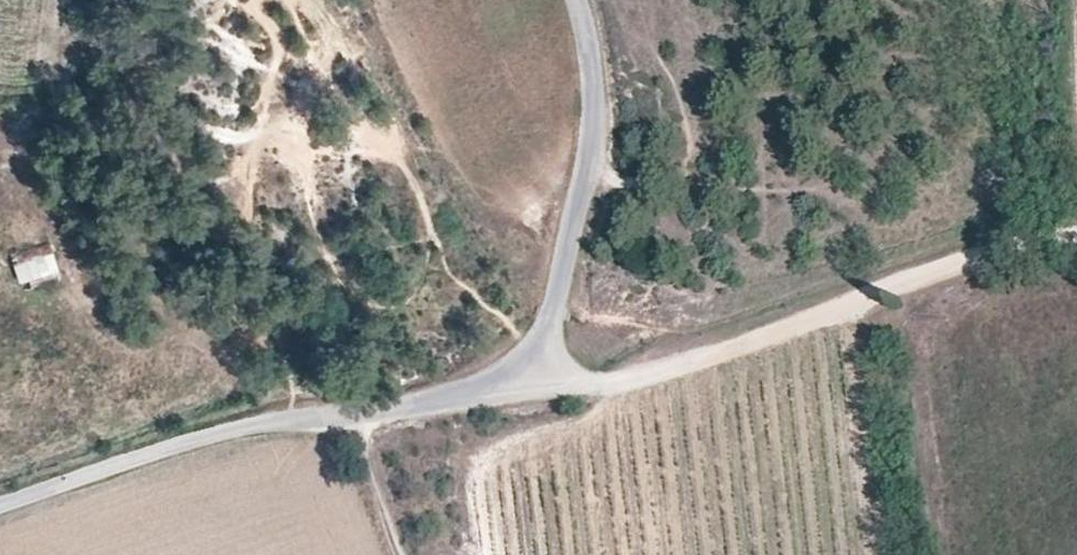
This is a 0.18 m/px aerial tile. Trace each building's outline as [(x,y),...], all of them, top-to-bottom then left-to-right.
[(50,249),(12,262),(18,280),(56,266),(50,249)]
